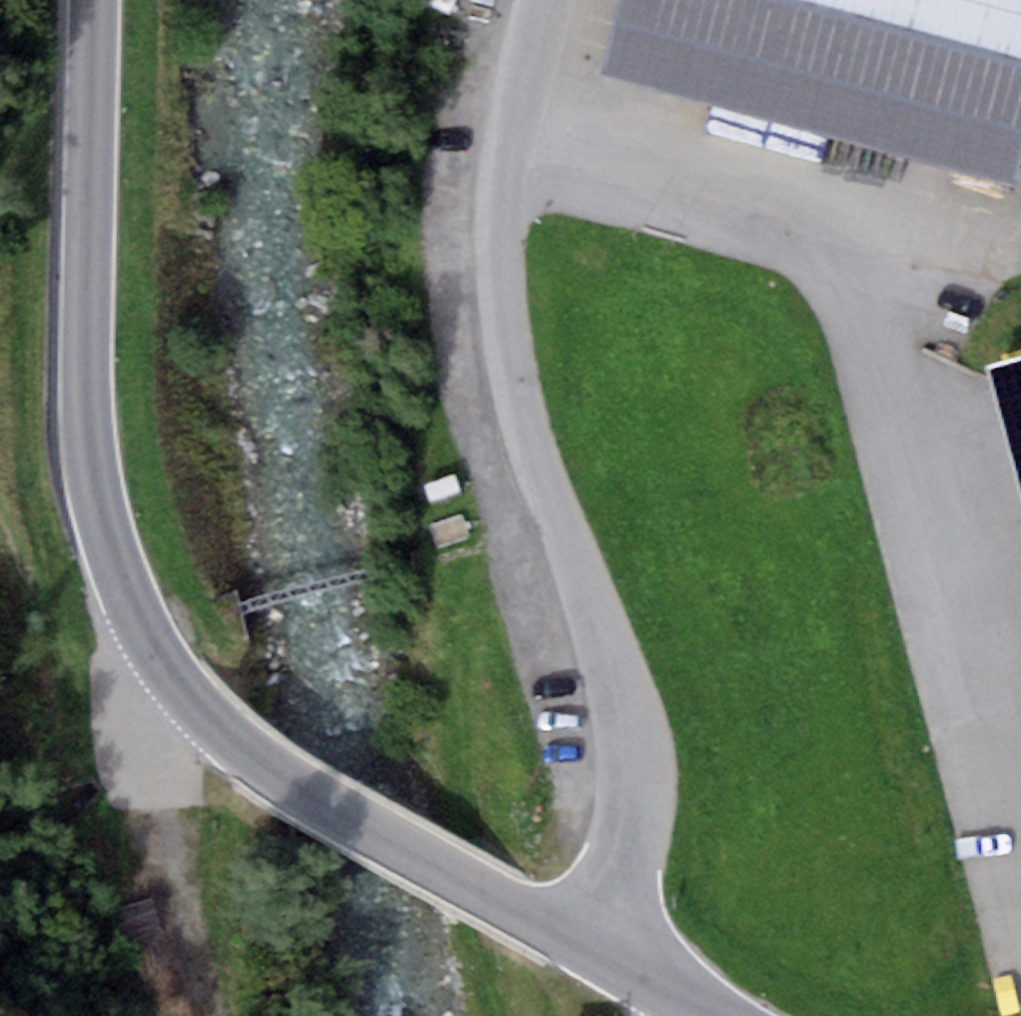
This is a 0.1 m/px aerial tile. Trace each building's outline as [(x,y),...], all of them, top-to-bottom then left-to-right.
[(608,96),(1011,204),(1020,167),(1020,0),(634,0),(608,96)] [(991,373),(1020,485),(1020,365),(991,373)]
